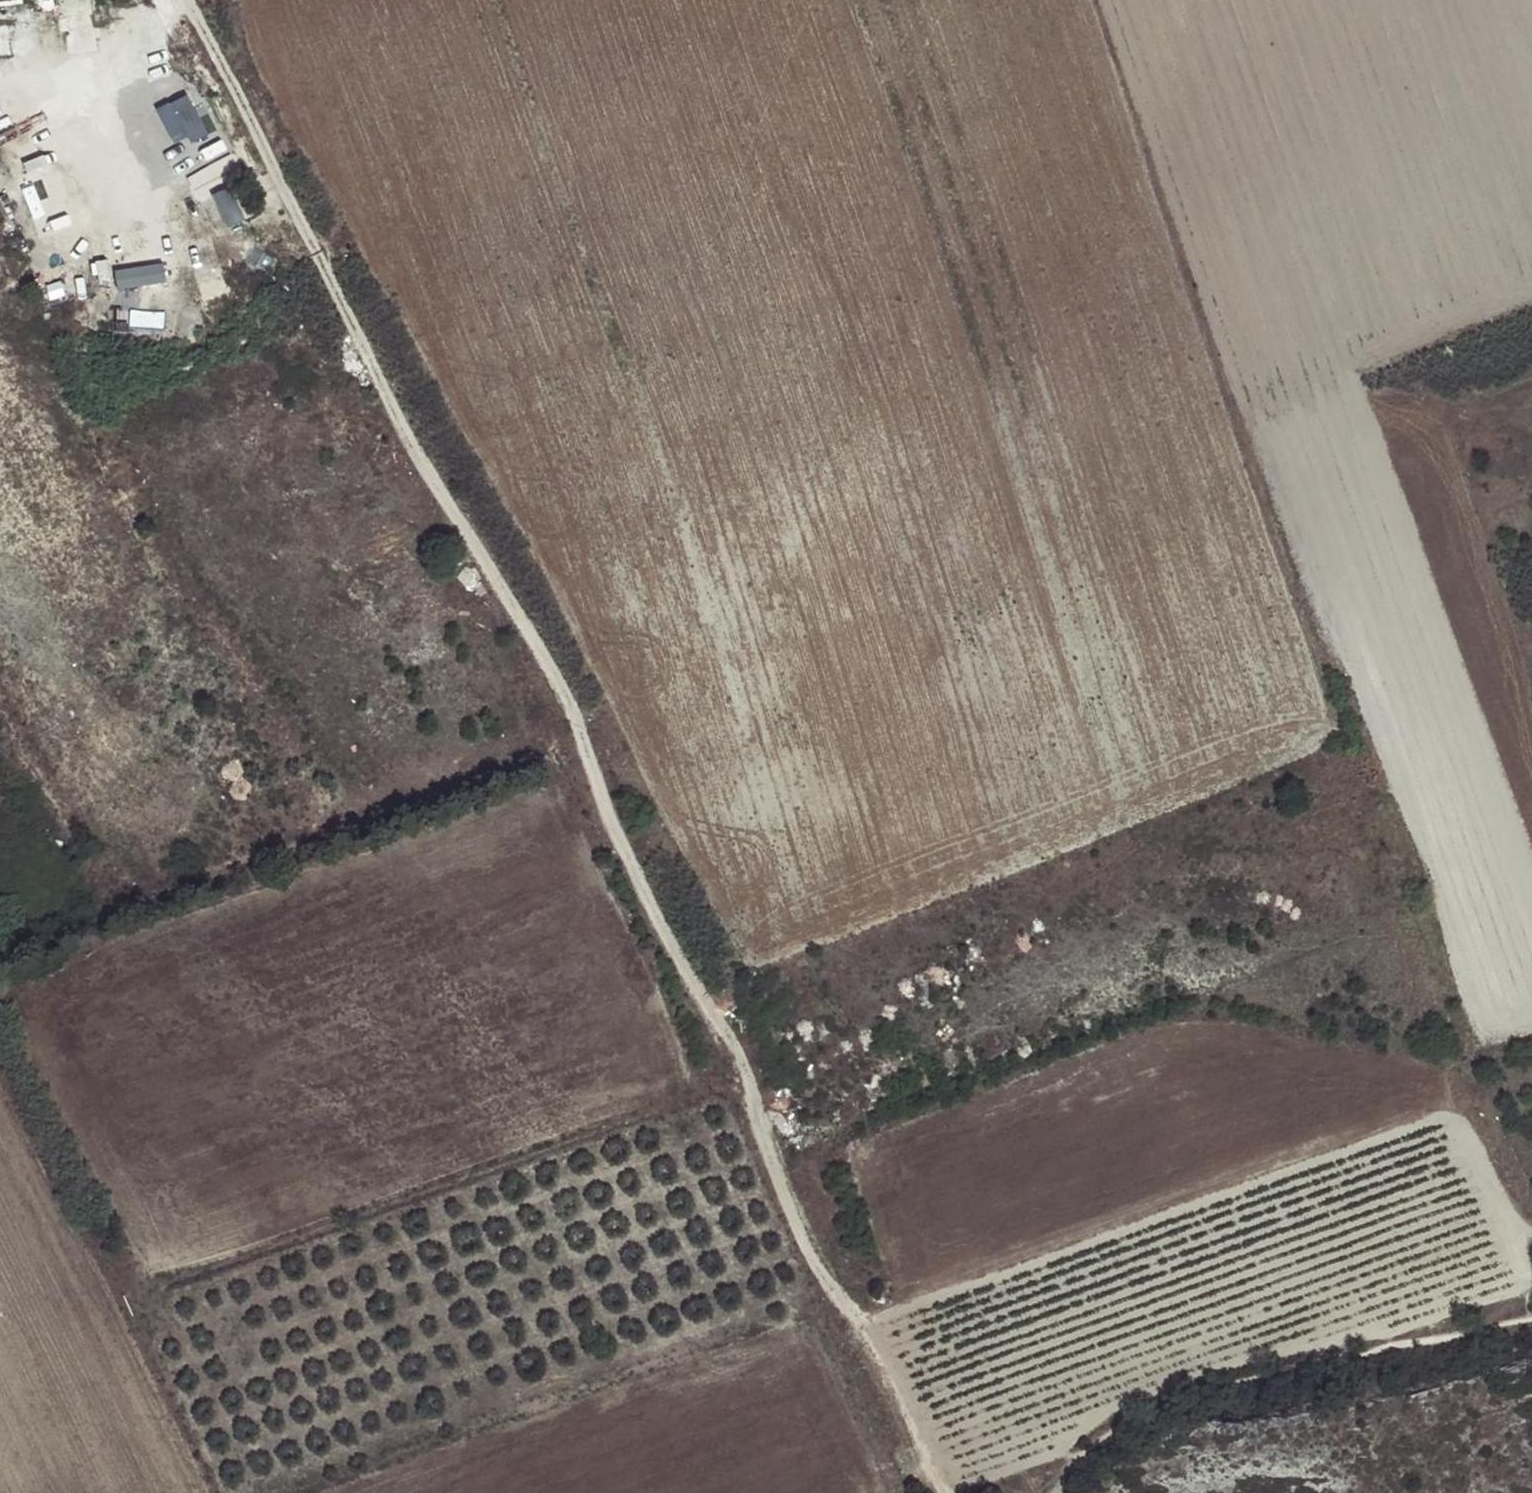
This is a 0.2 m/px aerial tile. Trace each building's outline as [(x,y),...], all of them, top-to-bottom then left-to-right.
[(191,91),(156,106),(174,146),(208,132),(191,91)] [(166,283),(164,264),(116,268),(117,286),(166,283)]
